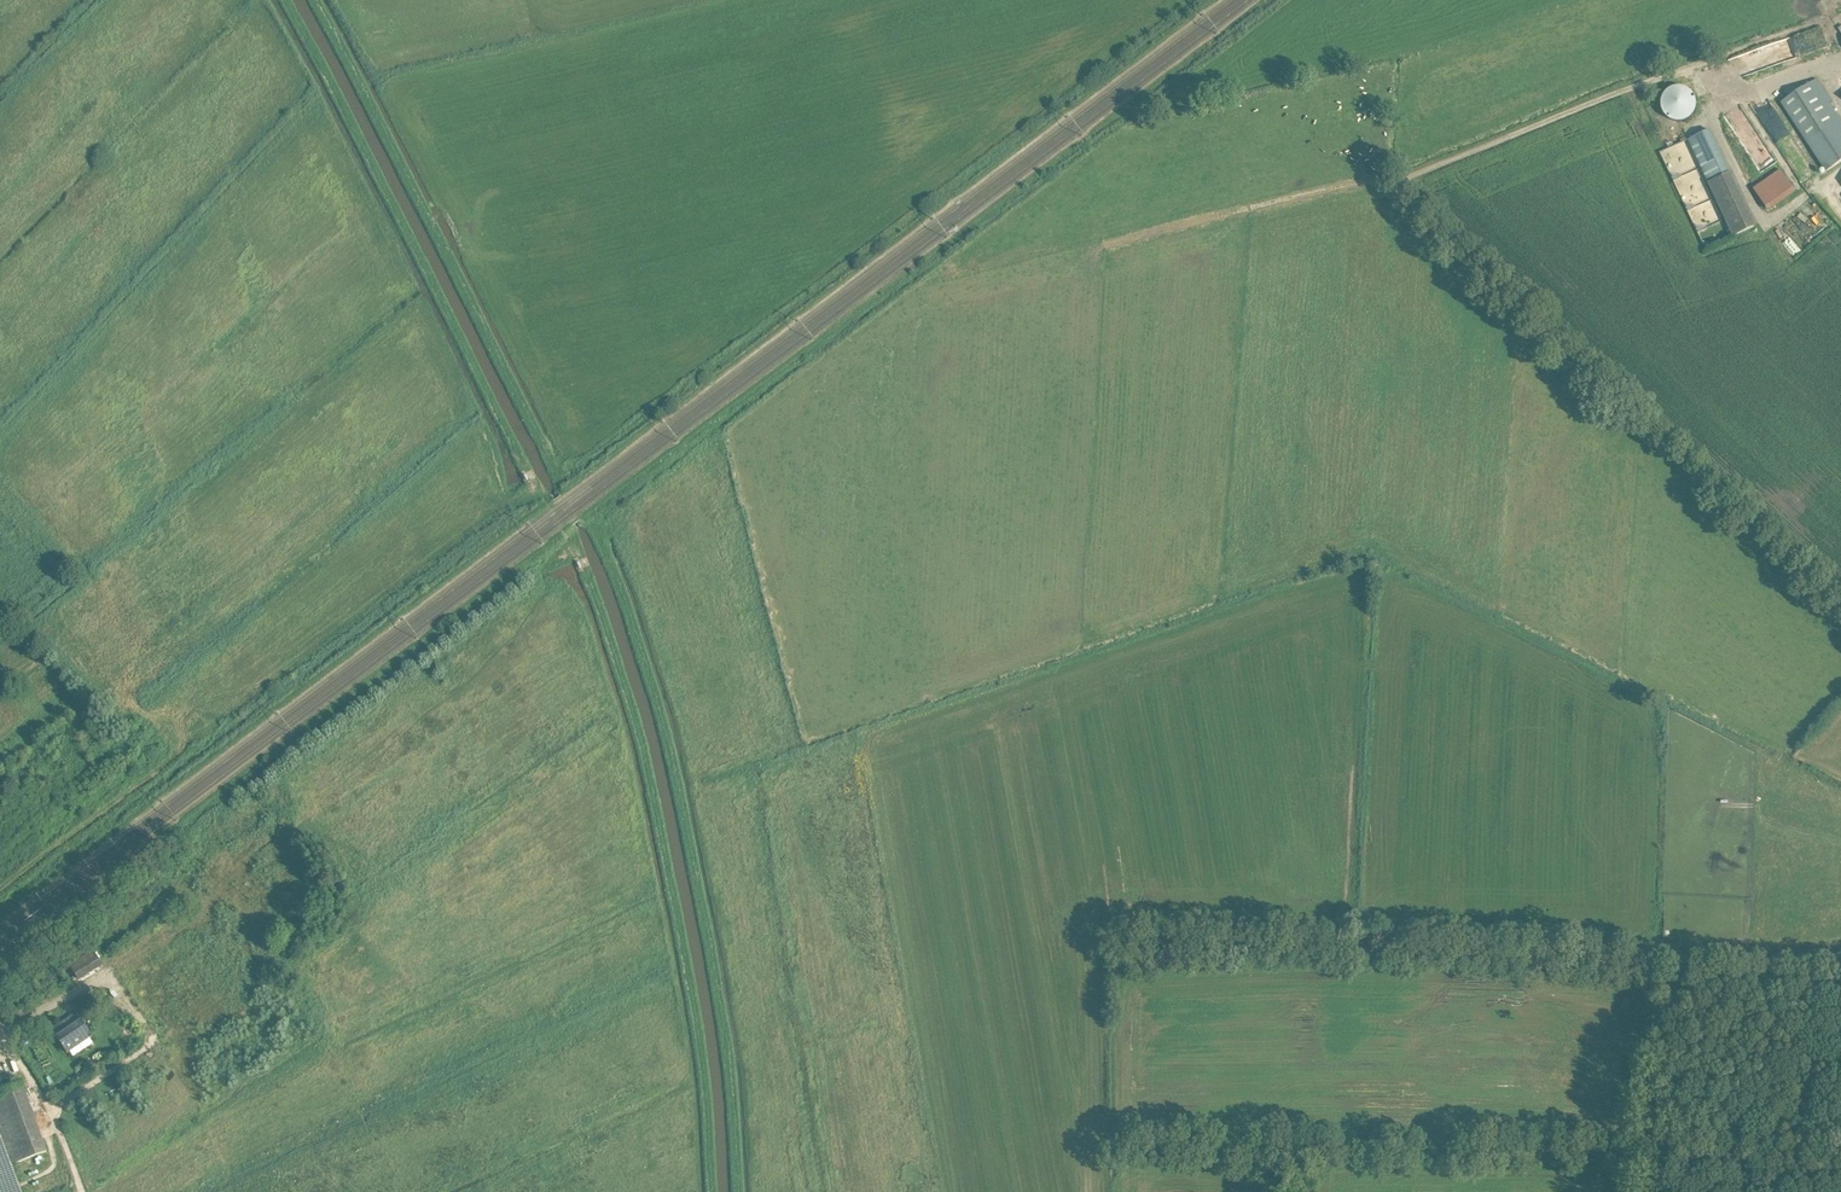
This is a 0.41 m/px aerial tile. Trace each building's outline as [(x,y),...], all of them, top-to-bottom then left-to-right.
[(1823,91),(1826,90),(1819,79),(1817,80),(1816,79),(1780,102),(1826,171),(1840,161),(1840,118),(1823,91)] [(1696,113),(1688,83),(1660,90),(1668,120),(1696,113)] [(1689,139),(1708,181),(1729,171),(1710,130),(1689,139)] [(1780,168),(1752,187),(1768,209),(1795,190),(1780,168)] [(145,913),(125,913),(126,925),(146,925),(145,913)] [(282,921),(267,932),(273,940),(288,929),(282,921)] [(78,960),(85,972),(101,963),(93,950),(78,960)] [(52,1029),(57,1036),(56,1037),(68,1053),(92,1036),(81,1020),(76,1013),(52,1029)] [(13,1164),(47,1152),(22,1083),(0,1090),(0,1129),(13,1164)] [(0,1131),(0,1191),(22,1191),(0,1131)]
